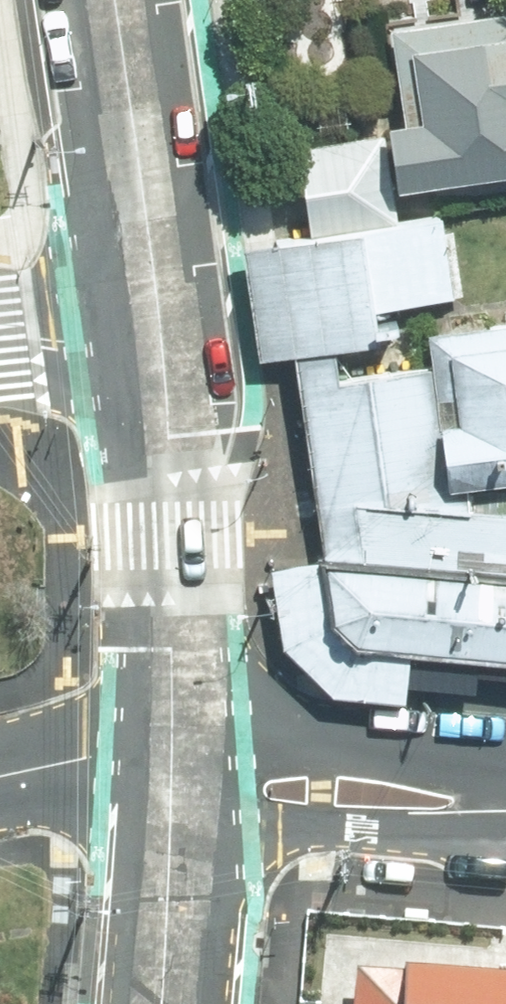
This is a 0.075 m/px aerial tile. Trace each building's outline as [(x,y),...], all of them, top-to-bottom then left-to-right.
[(383,34),(402,156),(505,138),(505,15),(383,34)] [(270,243),(286,358),(312,561),(320,624),(342,652),(399,656),(505,665),(505,517),(461,513),(461,495),(505,488),(505,326),(417,337),(423,369),(332,384),(327,355),(368,348),(362,315),(446,301),(434,220),(270,243)] [(286,358),(270,243),(227,248),(248,362),(286,358)] [(295,506),(295,505),(295,503),(294,502),(293,501),(291,501),(290,501),(289,501),(288,502),(287,503),(287,505),(287,506),(288,507),(288,508),(290,509),(291,509),(292,509),(293,508),(294,507),(295,506)] [(320,624),(312,561),(261,575),(272,651),(321,699),(395,708),(399,656),(342,652),(320,624)] [(358,968),(354,1003),(505,1003),(505,981),(358,968)]
